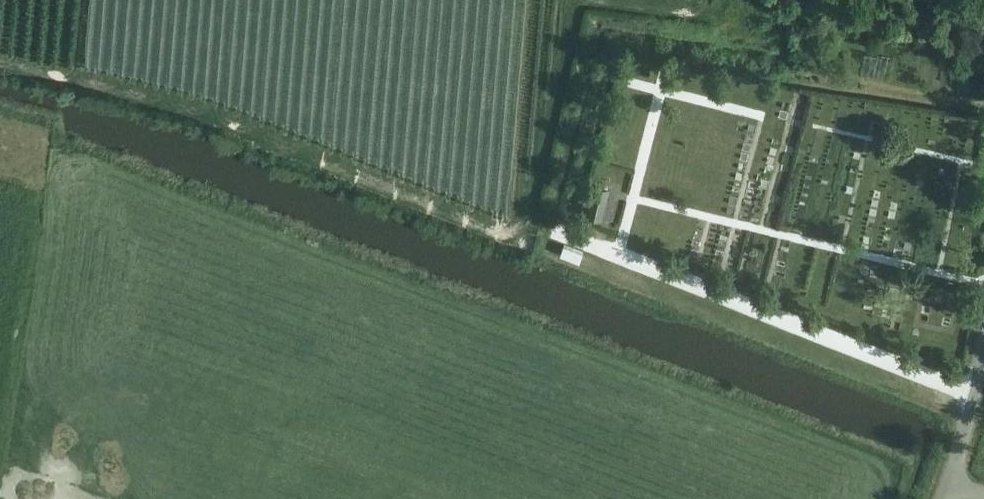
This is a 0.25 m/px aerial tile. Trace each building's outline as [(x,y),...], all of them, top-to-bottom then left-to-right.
[(601,219),(607,197),(593,193),(587,215),(601,219)]
